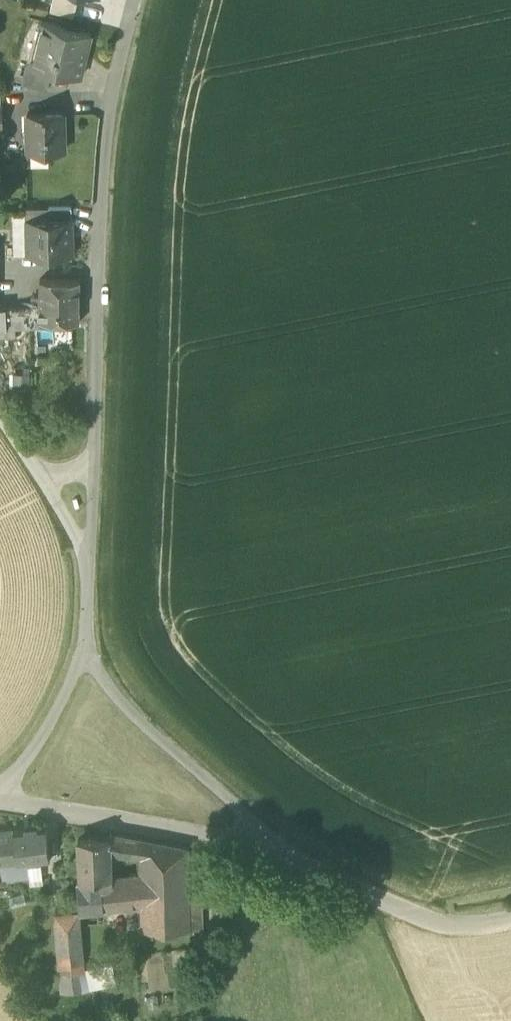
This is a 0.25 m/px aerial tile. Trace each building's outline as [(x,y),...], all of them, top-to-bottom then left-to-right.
[(77,0),(52,0),(49,11),(73,17),(77,0)] [(51,69),(72,74),(78,51),(84,53),(89,34),(42,21),(31,62),(31,64),(51,69)] [(21,82),(46,89),(51,69),(31,64),(31,62),(26,61),(21,82)] [(27,114),(28,151),(64,150),(63,114),(27,114)] [(50,220),(50,207),(28,208),(28,218),(28,221),(50,220)] [(50,207),(50,220),(73,220),(73,207),(50,207)] [(28,221),(28,218),(14,218),(15,256),(29,256),(28,221)] [(28,221),(29,256),(74,255),(73,220),(50,220),(28,221)] [(42,321),(80,322),(81,281),(41,280),(41,306),(41,321),(42,321)] [(21,327),(42,326),(42,321),(41,321),(41,306),(0,309),(0,339),(22,338),(21,327)] [(13,374),(13,388),(30,388),(30,373),(13,374)] [(14,831),(0,833),(0,866),(8,866),(17,865),(28,863),(40,862),(50,861),(46,828),(14,831)] [(141,858),(142,876),(112,879),(102,880),(102,882),(81,883),(81,881),(77,881),(80,911),(80,914),(81,914),(105,911),(142,907),(143,932),(191,931),(190,886),(189,849),(141,840),(111,834),(111,839),(112,854),(141,858)] [(81,881),(81,883),(102,882),(102,880),(112,879),(112,854),(111,839),(78,841),(81,881)] [(43,885),(40,862),(28,863),(30,879),(31,886),(43,885)] [(8,866),(9,880),(30,879),(28,863),(17,865),(8,866)] [(190,886),(191,931),(203,931),(202,889),(190,886)] [(80,911),(57,914),(62,993),(83,989),(79,973),(85,972),(81,914),(80,914),(80,911)] [(79,973),(83,989),(115,983),(112,967),(85,972),(79,973)]
